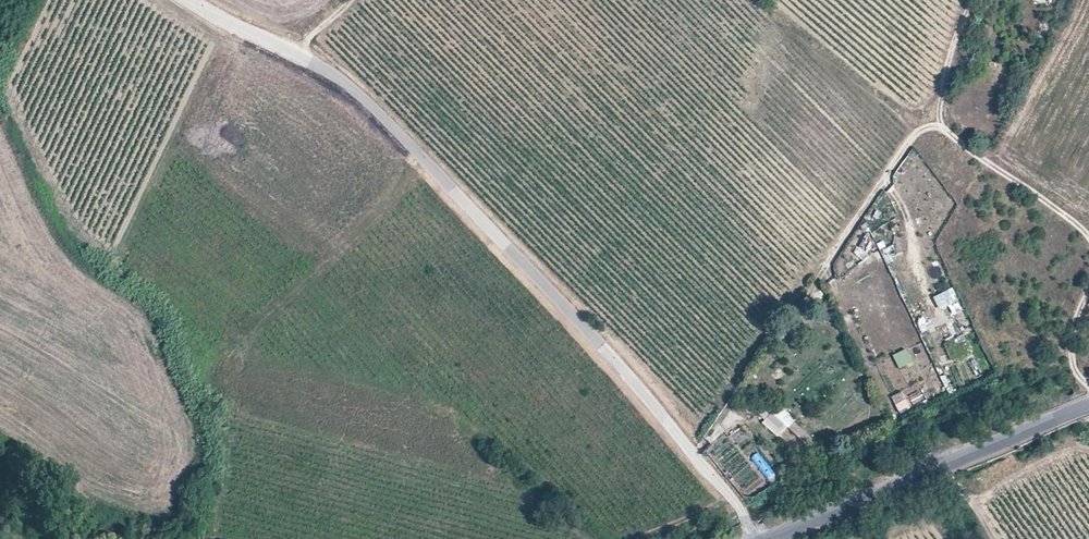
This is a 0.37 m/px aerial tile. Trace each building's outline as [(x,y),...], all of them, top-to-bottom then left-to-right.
[(878,211),(872,216),(880,224),(885,219),(878,211)] [(941,312),(960,303),(953,287),(934,297),(941,312)] [(959,337),(943,343),(950,361),(966,354),(959,337)] [(913,404),(926,397),(922,389),(909,397),(913,404)] [(893,405),(898,414),(910,408),(906,399),(893,405)] [(781,405),(762,422),(777,438),(796,421),(781,405)] [(758,452),(750,458),(767,479),(775,473),(758,452)]
